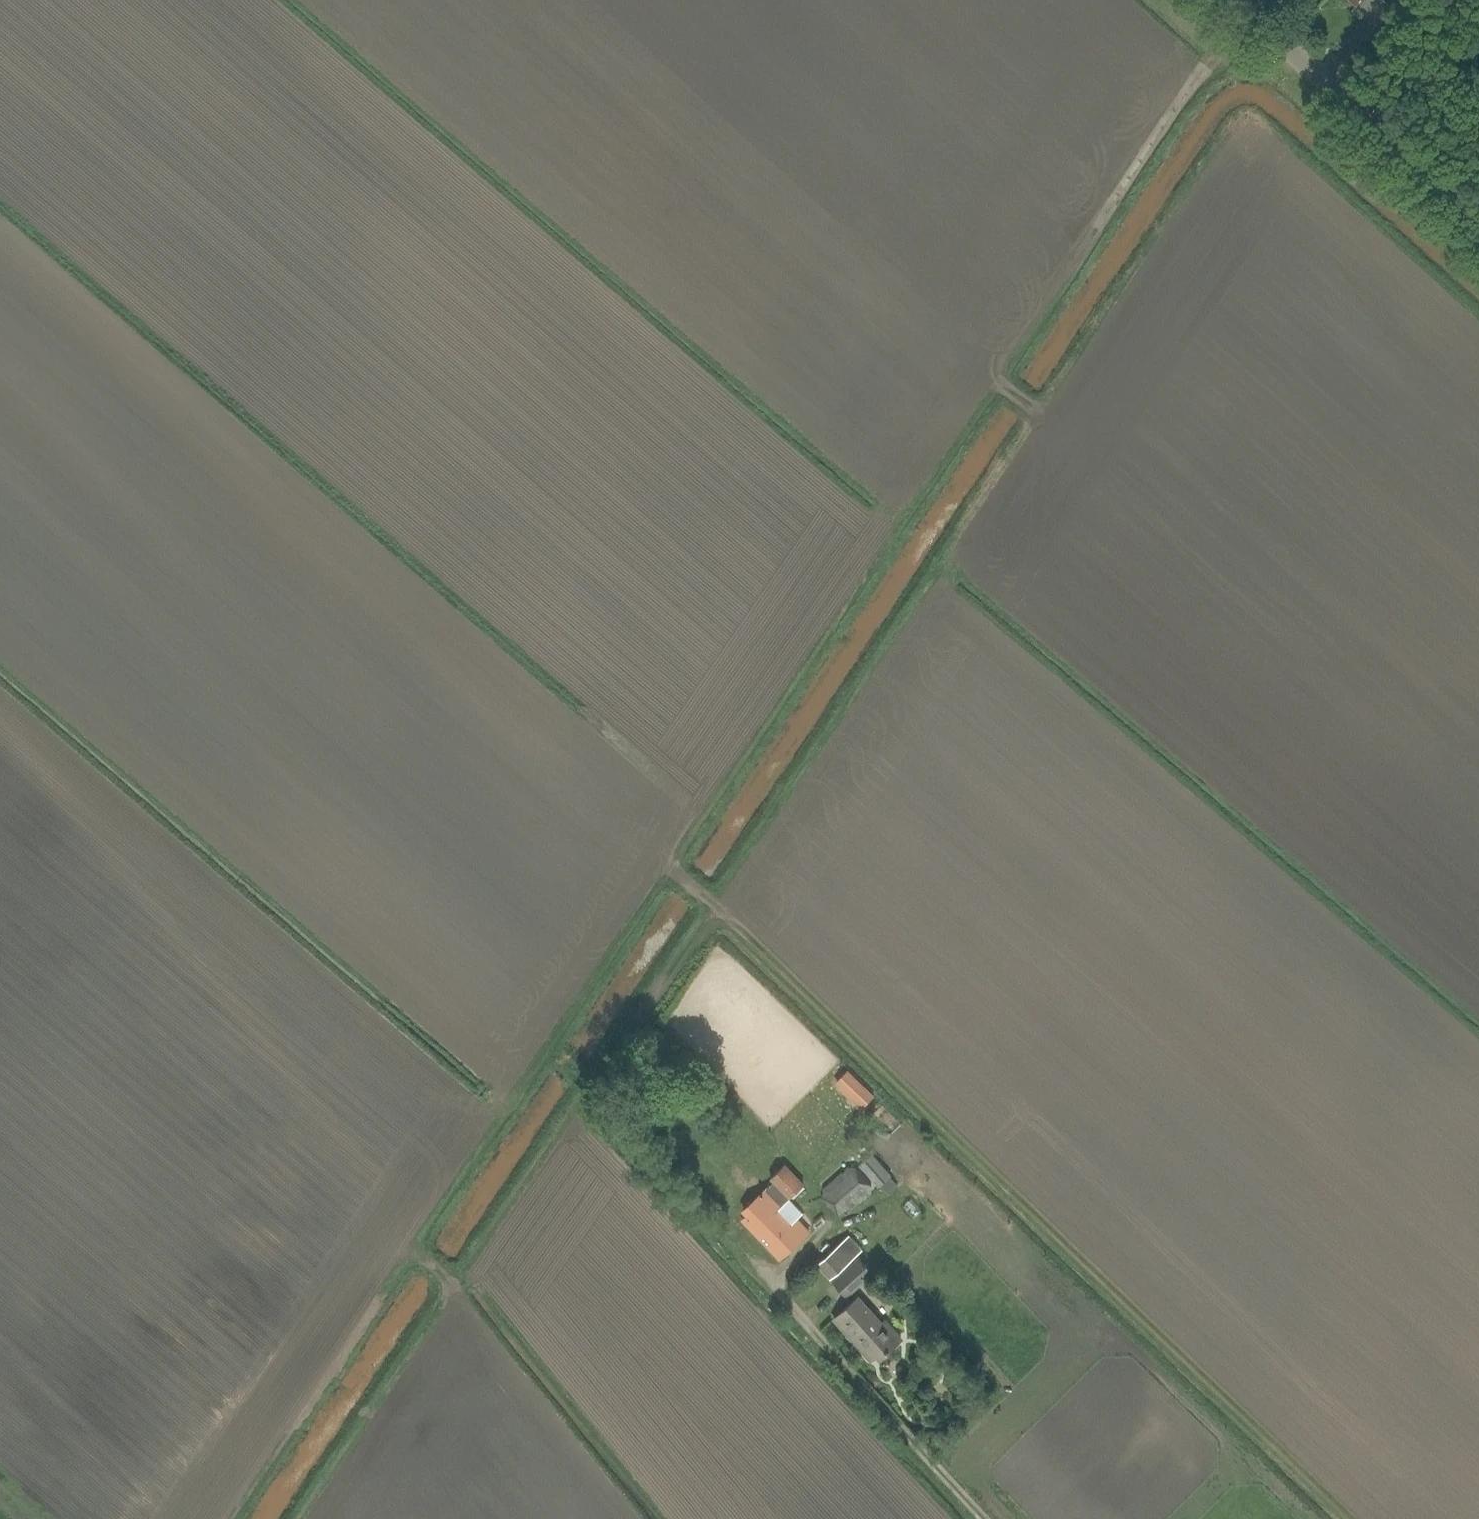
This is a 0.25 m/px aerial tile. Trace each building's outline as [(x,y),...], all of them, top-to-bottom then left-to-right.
[(848,1070),(835,1084),(862,1110),(875,1096),(848,1070)] [(872,1156),(858,1168),(877,1189),(890,1178),(872,1156)] [(784,1167),(770,1180),(789,1200),(803,1187),(784,1167)] [(855,1170),(847,1169),(823,1191),(822,1200),(837,1217),(846,1218),(870,1197),(871,1187),(855,1170)] [(780,1263),(811,1234),(798,1219),(791,1226),(778,1211),(784,1205),(769,1189),(743,1213),(747,1217),(742,1222),(780,1263)] [(833,1278),(857,1254),(845,1241),(820,1265),(833,1278)] [(859,1258),(832,1282),(847,1299),(874,1274),(859,1258)] [(835,1321),(872,1362),(880,1355),(883,1358),(902,1341),(889,1323),(886,1326),(860,1298),(835,1321)]
